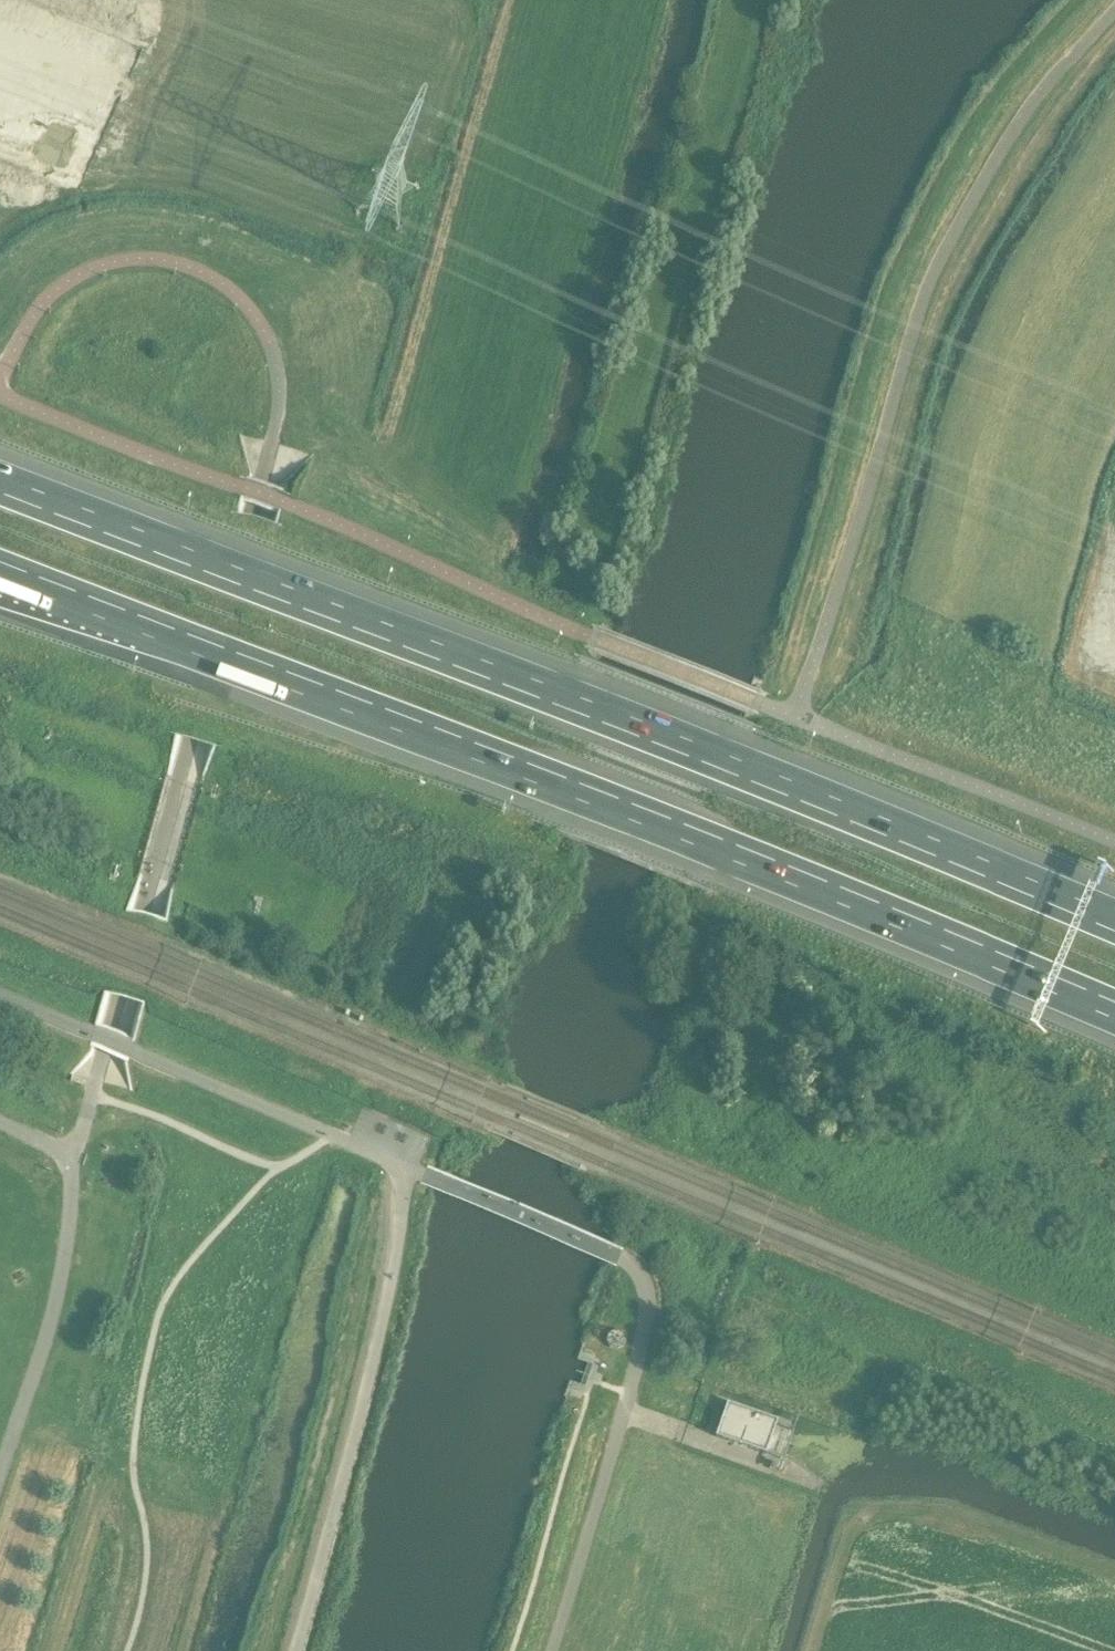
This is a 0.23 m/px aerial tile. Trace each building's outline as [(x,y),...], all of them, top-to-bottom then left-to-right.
[(765,1455),(776,1426),(777,1421),(727,1403),(715,1437),(765,1455)]
